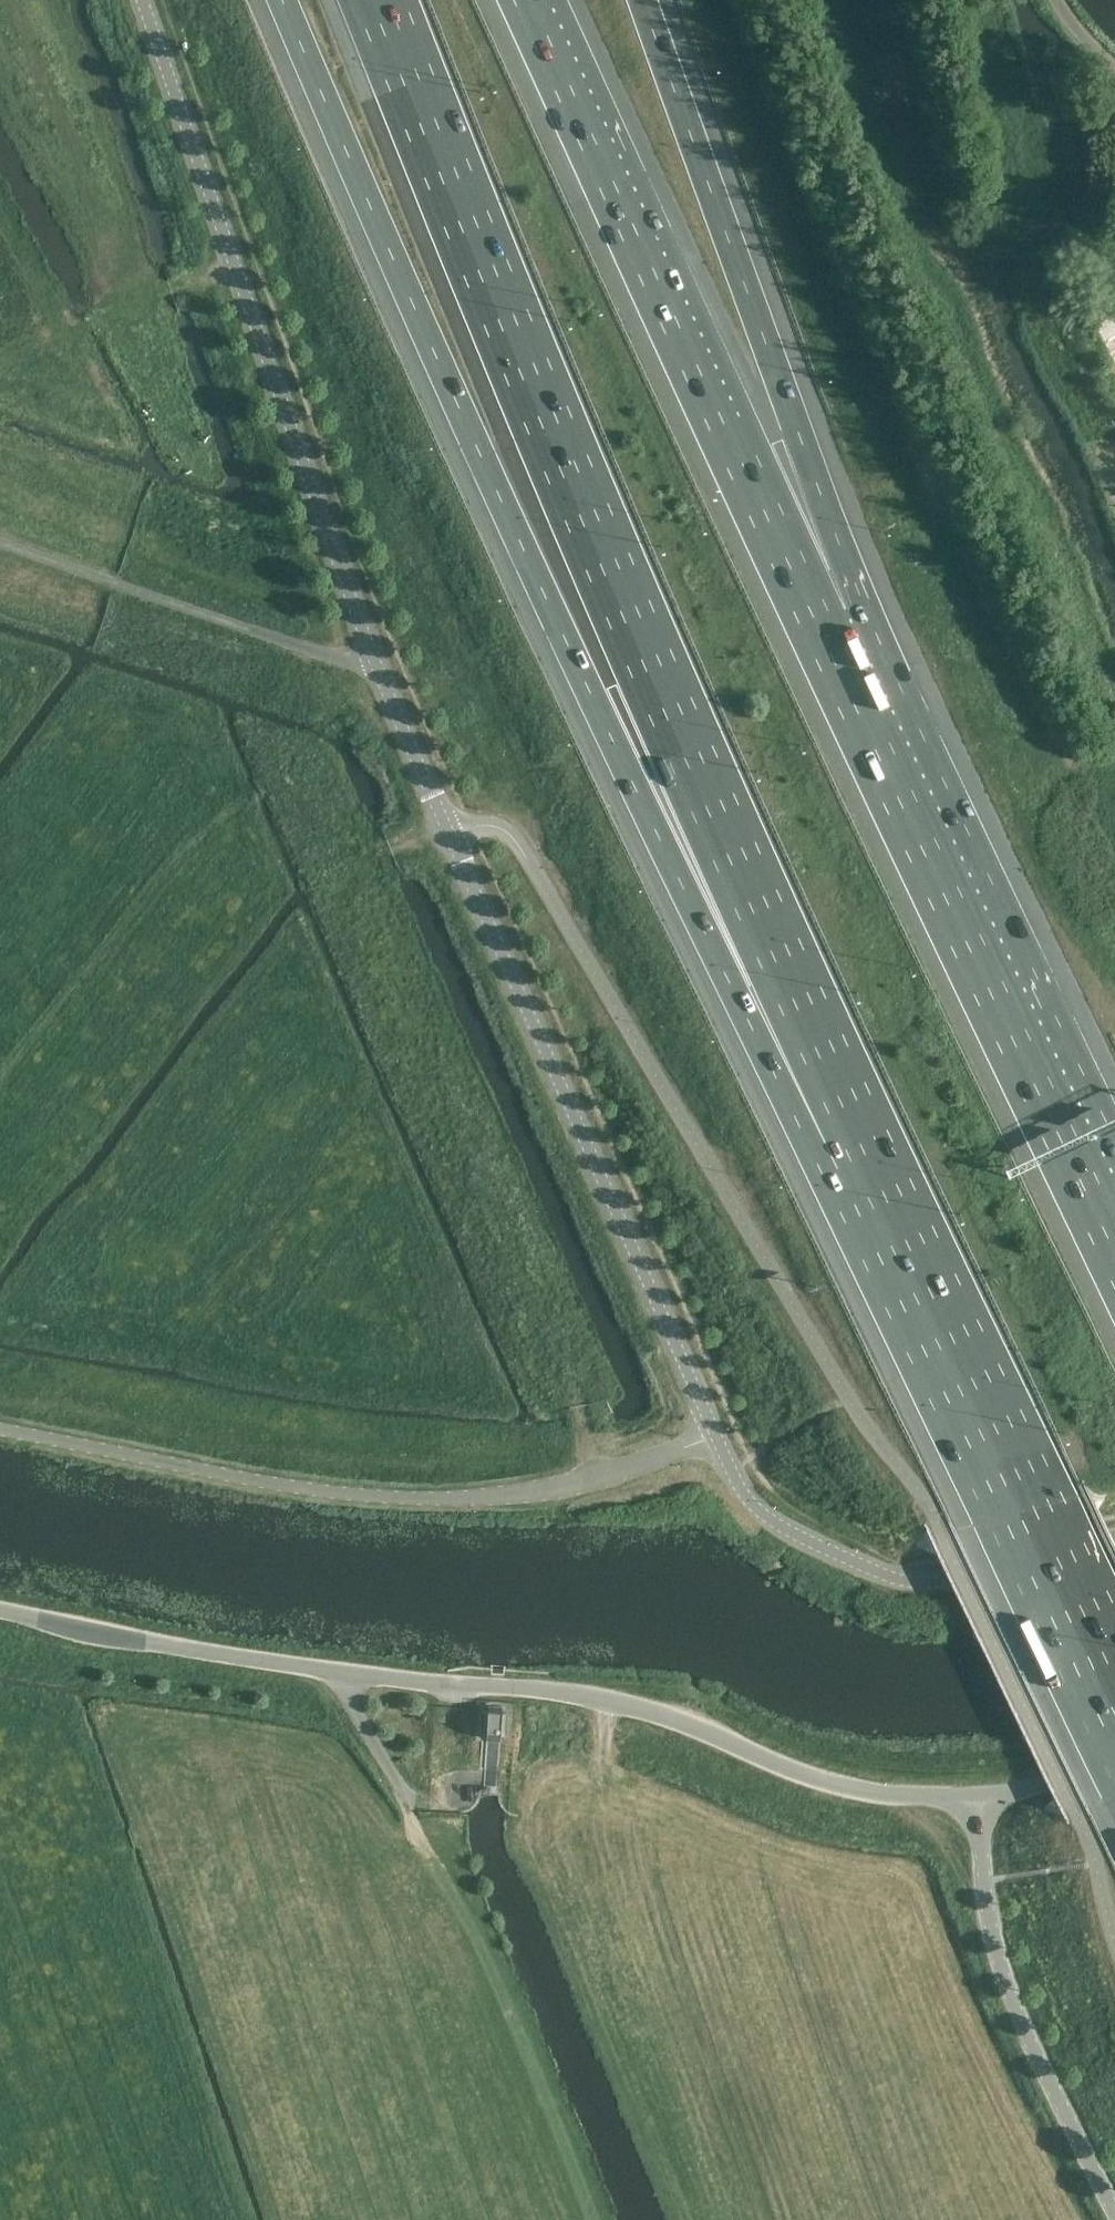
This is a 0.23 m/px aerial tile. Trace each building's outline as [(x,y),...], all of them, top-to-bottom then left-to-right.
[(1114,312),(1093,323),(1114,364),(1111,366),(1114,373),(1114,314),(1114,312)] [(483,1732),(501,1733),(505,1733),(507,1712),(485,1710),(483,1732)]
